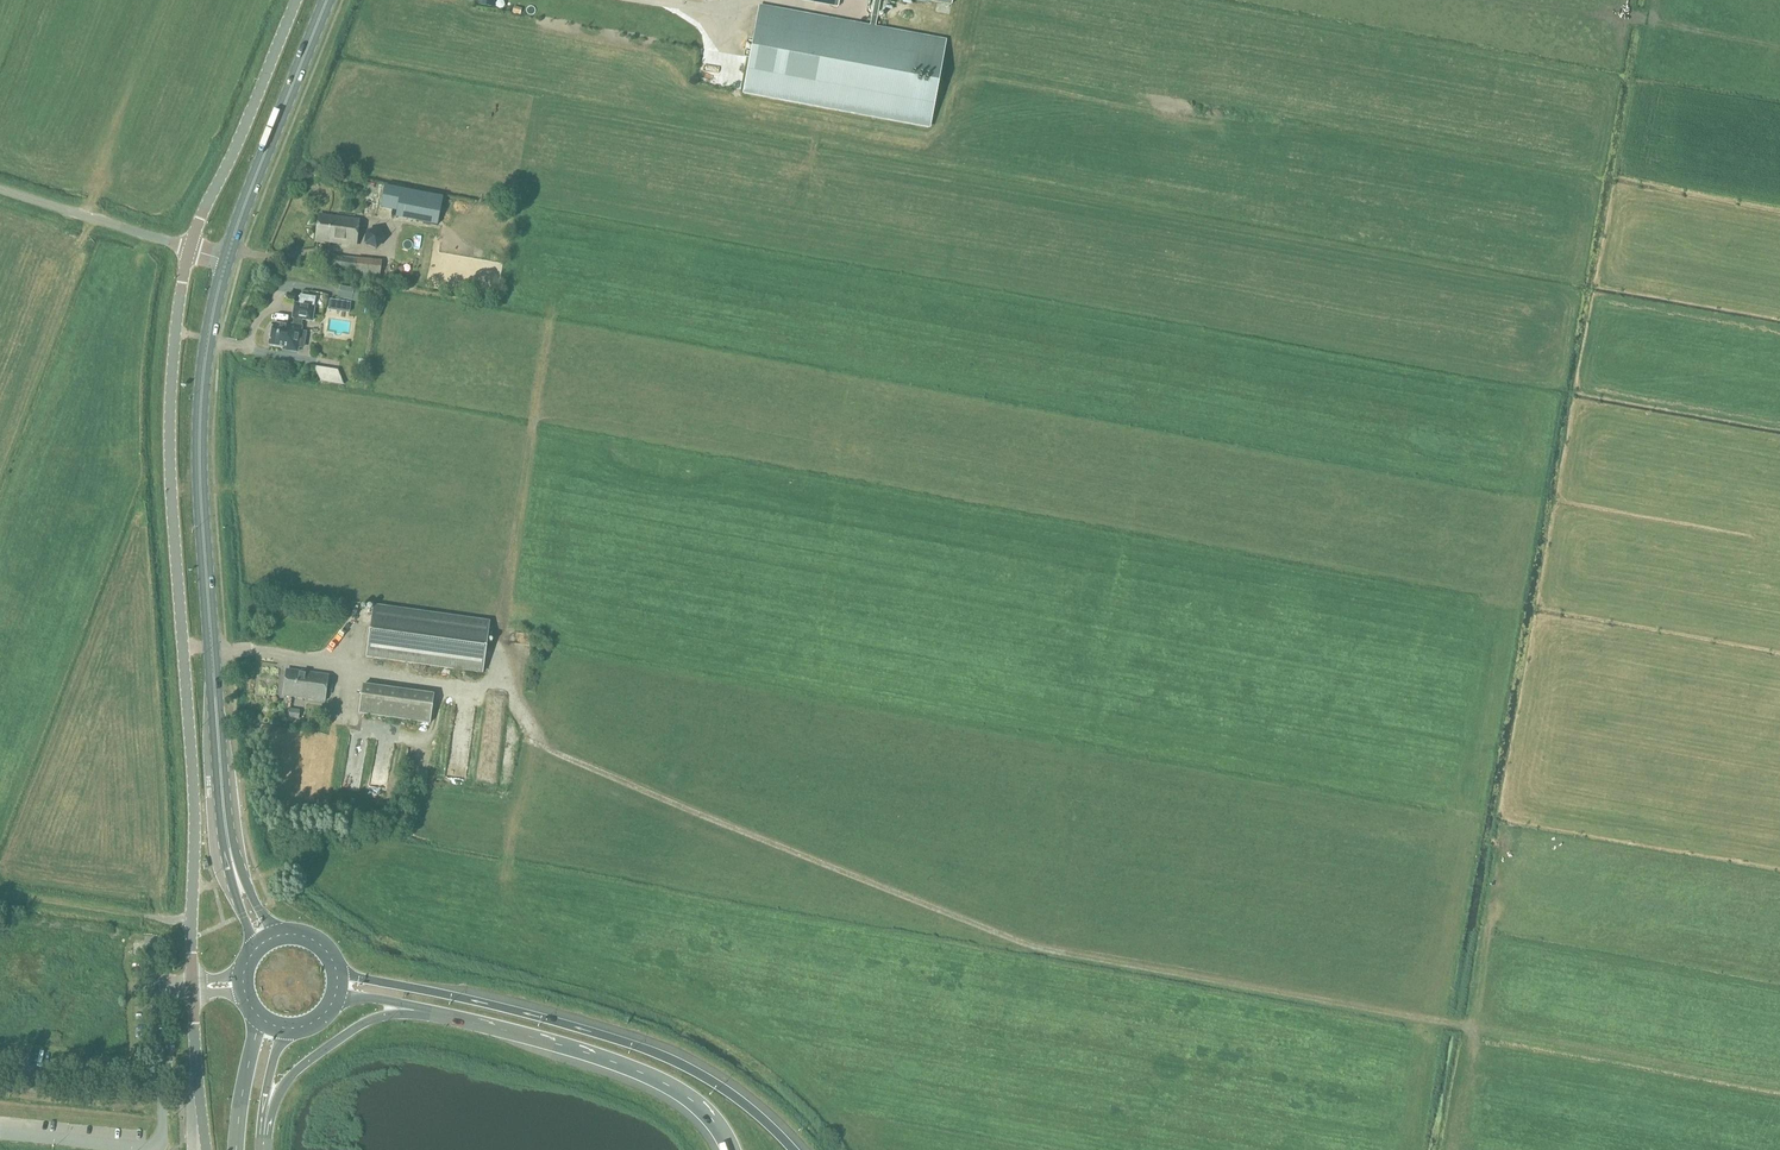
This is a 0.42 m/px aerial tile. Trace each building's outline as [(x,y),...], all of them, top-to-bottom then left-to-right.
[(745,92),(928,126),(944,39),(761,5),(745,92)] [(412,220),(443,225),(446,206),(415,201),(412,220)] [(320,215),(317,240),(356,245),(359,220),(320,215)] [(367,230),(366,243),(378,248),(387,238),(380,227),(367,230)] [(328,255),(326,269),(355,272),(354,278),(379,281),(381,261),(328,255)] [(337,297),(358,301),(361,291),(339,286),(337,297)] [(339,301),(330,300),(329,310),(338,311),(339,301)] [(293,325),(287,324),(287,326),(272,323),(269,344),(283,347),(283,349),(297,351),(298,344),(301,344),(303,334),(300,333),(301,326),(300,326),(302,319),(311,320),(314,306),(294,303),(292,317),(294,317),(293,325)] [(367,657),(482,672),(489,621),(374,605),(367,657)] [(283,696),(325,701),(328,675),(287,670),(283,696)]
